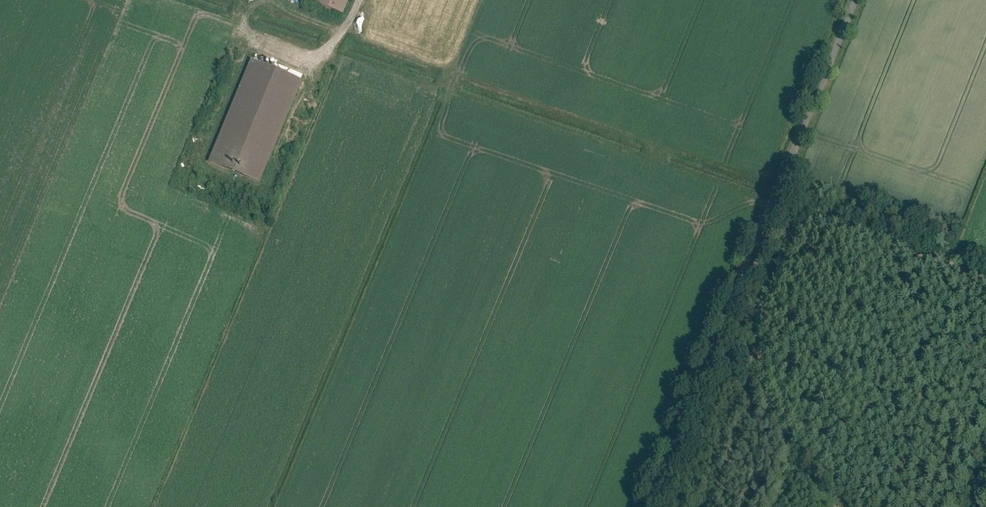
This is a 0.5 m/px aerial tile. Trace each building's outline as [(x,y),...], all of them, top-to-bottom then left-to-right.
[(332,10),(336,0),(308,0),(332,10)] [(243,61),(209,166),(262,183),(297,78),(243,61)]
